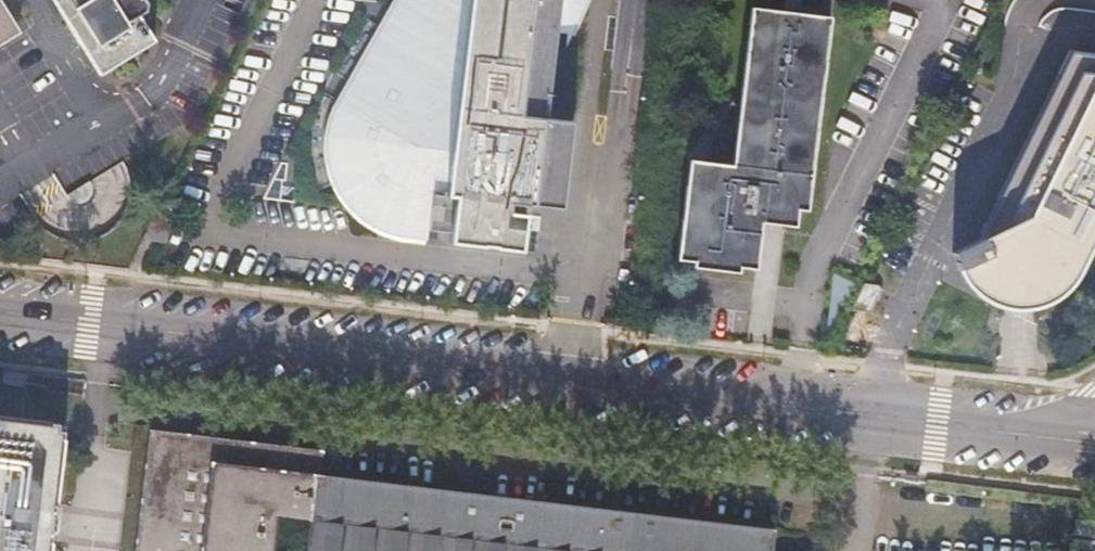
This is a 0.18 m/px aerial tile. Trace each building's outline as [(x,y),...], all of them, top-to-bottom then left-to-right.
[(22,20),(9,0),(0,0),(0,34),(22,20)] [(64,8),(59,11),(80,46),(84,44),(96,64),(145,34),(133,14),(136,10),(142,0),(59,0),(64,8)] [(400,6),(394,4),(323,130),(324,149),(327,161),(332,175),(339,187),(344,194),(352,203),(358,208),(365,214),(378,222),(383,224),(395,229),(402,230),(409,232),(421,232),(427,188),(450,191),(444,236),(517,245),(522,208),(504,206),(506,198),(530,200),(552,26),(568,28),(576,16),(583,6),(586,0),(403,0),(400,6)] [(828,19),(746,9),(734,104),(728,103),(727,103),(724,107),(721,111),(719,114),(715,121),(712,125),(710,130),(707,137),(705,145),(702,160),(683,158),(671,261),(748,271),(756,203),(804,209),(828,19)] [(952,253),(962,272),(970,266),(981,280),(994,291),(1006,296),(1022,298),(1038,295),(1054,286),(1070,267),(1082,272),(1094,245),(1094,54),(1071,50),(989,217),(984,227),(988,235),(952,253)] [(150,201),(136,230),(172,235),(176,205),(150,201)] [(751,309),(753,280),(735,279),(732,307),(751,309)] [(857,310),(871,313),(882,290),(878,286),(864,283),(852,307),(857,310)] [(768,524),(316,474),(320,447),(152,428),(137,550),(764,550),(768,524)] [(66,438),(0,430),(0,550),(54,550),(66,438)]
